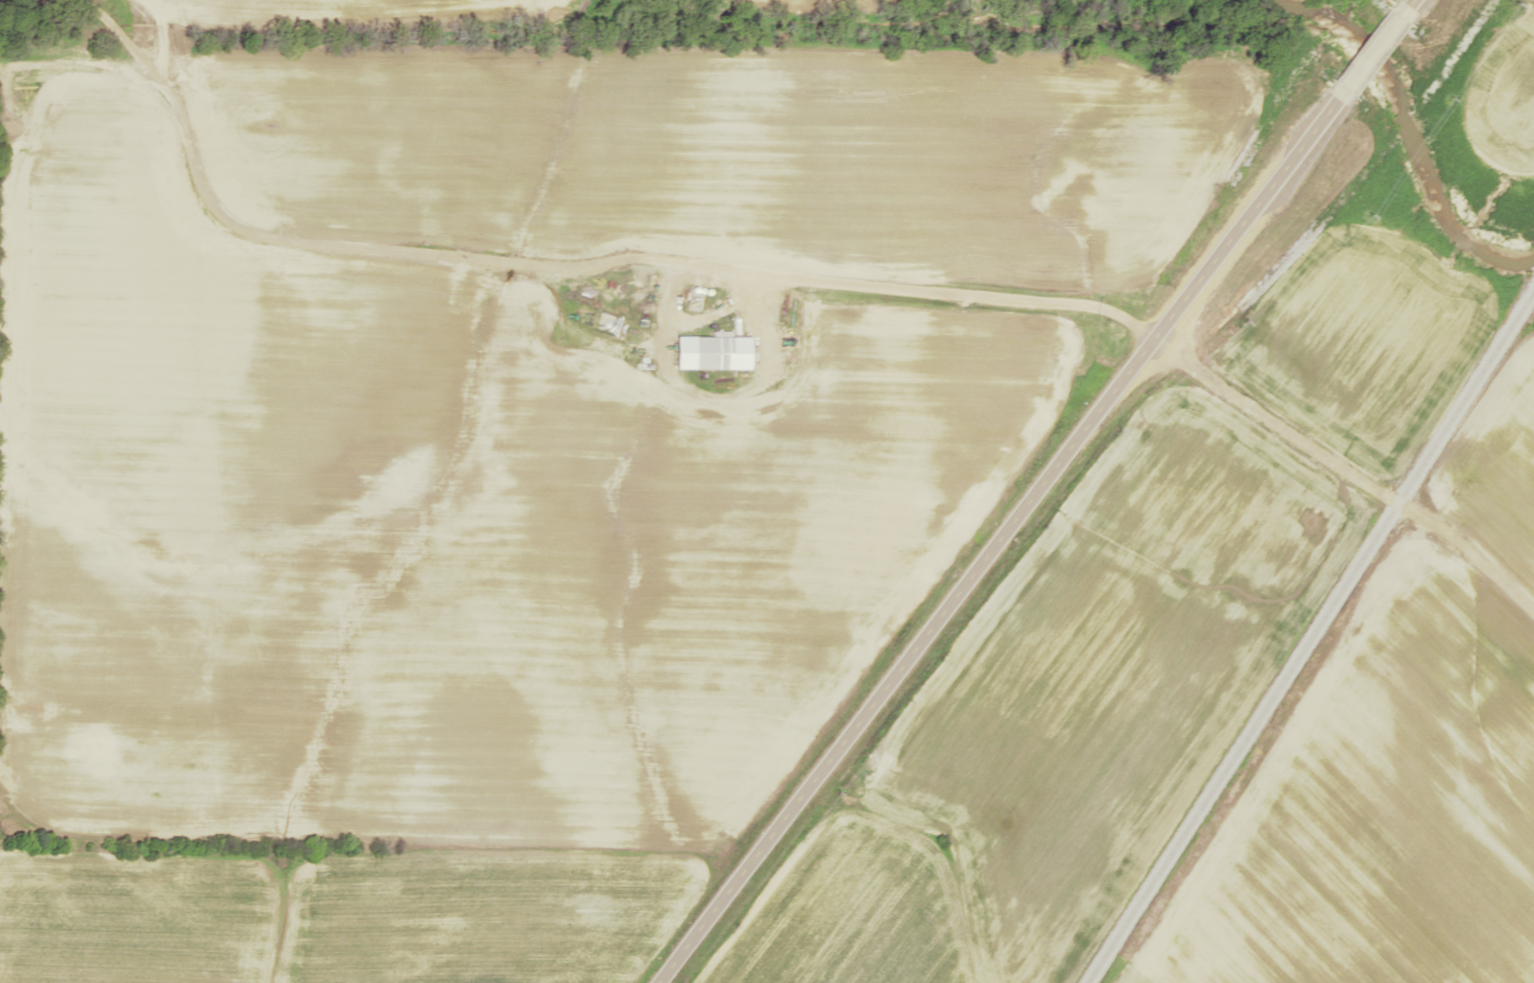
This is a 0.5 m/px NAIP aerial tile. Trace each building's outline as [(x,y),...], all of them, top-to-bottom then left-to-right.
[(748,337),(729,337),(729,336),(692,336),(692,369),(748,369),(748,337)]
